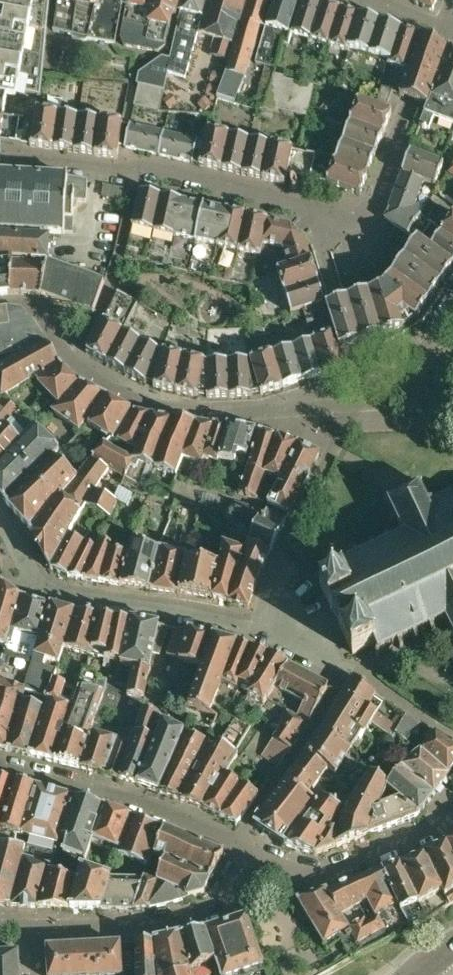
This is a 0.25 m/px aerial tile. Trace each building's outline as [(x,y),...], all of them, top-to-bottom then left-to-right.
[(7,97),(7,96),(16,97),(18,91),(41,95),(50,0),(0,0),(0,96),(7,97)] [(53,32),(73,36),(80,0),(58,0),(53,32)] [(87,39),(91,18),(93,18),(93,14),(96,0),(80,0),(73,36),(73,38),(87,41),(87,39)] [(103,42),(115,44),(124,0),(96,0),(93,14),(93,18),(91,18),(87,39),(103,42)] [(120,38),(124,45),(139,48),(148,0),(128,0),(120,38)] [(198,34),(208,0),(183,0),(180,14),(170,60),(141,75),(139,85),(162,90),(167,72),(185,78),(198,34)] [(148,50),(157,52),(166,46),(172,15),(176,15),(179,0),(148,0),(139,48),(148,50)] [(229,61),(235,42),(247,0),(208,0),(198,34),(202,35),(202,36),(214,40),(210,55),(229,61)] [(266,27),(267,27),(275,0),(247,0),(235,42),(229,61),(226,72),(216,99),(234,104),(245,77),(246,78),(253,55),(260,26),(266,27)] [(300,0),(275,0),(267,27),(266,27),(256,67),(275,72),(282,41),(289,43),(292,33),(300,0)] [(310,39),(322,2),(315,0),(303,0),(295,34),(310,39)] [(436,0),(414,0),(413,2),(432,10),(436,0)] [(310,39),(326,44),(339,8),(322,2),(310,39)] [(326,44),(342,49),(355,13),(339,8),(326,44)] [(349,48),(359,51),(371,18),(358,14),(355,13),(342,49),(348,51),(349,48)] [(359,51),(375,57),(387,24),(371,18),(359,51)] [(389,65),(390,65),(402,30),(401,30),(401,29),(387,24),(375,57),(391,62),(389,65)] [(408,71),(419,36),(419,35),(402,30),(390,65),(408,71)] [(423,103),(428,105),(449,46),(439,43),(422,36),(400,94),(416,100),(423,103)] [(424,113),(420,126),(429,130),(434,117),(452,125),(452,49),(449,46),(428,105),(425,110),(424,113)] [(313,86),(292,81),(283,79),(284,76),(274,74),(264,109),(276,112),(276,109),(306,116),(313,86)] [(139,85),(134,106),(158,111),(162,90),(139,85)] [(382,86),(376,101),(376,102),(387,106),(392,91),(382,86)] [(385,111),(358,101),(352,118),(384,131),(391,114),(385,111)] [(36,111),(34,121),(31,146),(31,147),(53,150),(58,114),(36,111)] [(54,150),(75,152),(79,117),(58,114),(53,150),(54,150)] [(31,146),(34,121),(4,118),(0,117),(0,141),(31,146)] [(101,120),(79,117),(75,152),(95,155),(95,156),(97,156),(101,120)] [(350,121),(346,134),(344,139),(376,152),(382,135),(383,135),(384,131),(352,118),(350,121)] [(118,159),(123,124),(123,123),(101,120),(97,156),(118,159)] [(130,125),(125,148),(158,156),(164,133),(130,125)] [(207,131),(199,164),(199,165),(217,169),(225,135),(207,131)] [(192,163),(197,141),(164,133),(158,156),(192,163)] [(222,170),(234,172),(240,174),(247,140),(225,135),(217,169),(222,170)] [(344,139),(340,150),(338,155),(369,167),(376,152),(344,139)] [(240,174),(251,176),(260,178),(267,145),(247,140),(240,174)] [(285,184),(292,150),(267,145),(260,178),(262,179),(285,184)] [(336,161),(298,152),(293,175),(327,183),(359,195),(368,173),(367,173),(369,167),(338,155),(336,161)] [(403,174),(398,187),(419,195),(424,182),(434,187),(443,165),(410,152),(402,174),(403,174)] [(51,234),(65,235),(65,234),(73,234),(74,220),(73,220),(73,211),(77,211),(78,203),(87,203),(88,183),(67,177),(0,174),(0,231),(51,234)] [(449,174),(439,196),(452,206),(452,176),(449,174)] [(408,234),(412,237),(417,240),(429,223),(420,217),(421,216),(413,210),(419,195),(398,187),(385,219),(408,234)] [(344,368),(338,349),(340,349),(327,306),(325,306),(325,305),(324,304),(323,304),(317,283),(318,283),(317,282),(311,260),(310,261),(305,243),(304,239),(289,226),(268,221),(267,221),(268,220),(225,211),(224,211),(203,206),(183,202),(183,201),(182,201),(161,196),(140,191),(132,225),(126,254),(125,260),(123,278),(121,287),(118,293),(86,353),(106,364),(107,364),(125,373),(145,384),(146,383),(155,386),(155,388),(175,392),(197,398),(198,396),(207,396),(207,397),(227,397),(252,396),(252,394),(262,393),(262,394),(283,388),(284,388),(283,387),(319,376),(320,376),(323,375),(344,368)] [(417,240),(395,271),(436,302),(452,277),(452,217),(442,232),(429,223),(417,240)] [(15,262),(49,263),(50,238),(0,235),(0,260),(15,260),(15,262)] [(12,294),(15,262),(15,260),(0,260),(0,295),(12,294)] [(39,295),(93,315),(104,283),(49,263),(15,262),(12,294),(39,295)] [(383,289),(371,292),(386,342),(405,336),(404,335),(420,324),(421,324),(436,302),(395,271),(383,289)] [(360,349),(386,342),(371,292),(370,293),(368,287),(344,294),(346,300),(327,306),(340,349),(359,343),(360,349)] [(7,308),(10,325),(0,326),(0,358),(36,347),(46,343),(30,317),(21,310),(8,308),(7,308)] [(10,325),(7,308),(0,309),(0,326),(10,325)] [(1,399),(35,378),(58,362),(46,343),(36,347),(0,366),(0,397),(1,399)] [(47,393),(40,400),(52,411),(80,383),(59,364),(58,362),(35,378),(39,384),(47,393)] [(51,412),(79,432),(86,423),(106,398),(80,383),(52,411),(51,412)] [(113,442),(133,412),(106,398),(86,423),(90,425),(89,426),(113,442)] [(17,410),(6,402),(0,409),(0,430),(17,410)] [(27,414),(20,410),(20,411),(17,410),(0,430),(0,463),(35,428),(25,419),(28,415),(27,414)] [(91,459),(103,468),(108,472),(109,470),(124,478),(125,478),(152,416),(138,413),(118,442),(129,447),(127,455),(121,453),(105,442),(91,459)] [(146,494),(146,493),(156,468),(173,419),(152,416),(125,478),(124,478),(123,482),(146,494)] [(176,476),(183,458),(195,422),(173,419),(156,468),(176,476)] [(202,464),(204,458),(214,425),(195,422),(183,458),(202,464)] [(218,462),(218,461),(227,427),(214,425),(204,458),(218,462)] [(247,456),(255,431),(227,427),(218,461),(236,462),(239,454),(247,456)] [(35,428),(0,463),(0,497),(3,501),(7,505),(54,458),(60,451),(69,440),(63,435),(54,446),(35,428)] [(262,433),(240,494),(259,499),(266,474),(277,438),(262,433)] [(266,474),(281,480),(285,472),(299,445),(277,438),(266,474)] [(320,456),(299,445),(285,472),(306,482),(320,456)] [(78,479),(76,477),(54,458),(7,505),(31,532),(78,479)] [(31,532),(50,569),(69,536),(82,513),(81,513),(85,505),(86,505),(95,490),(108,472),(103,468),(91,459),(76,477),(78,479),(31,532)] [(267,504),(288,515),(306,482),(285,472),(281,480),(267,504)] [(451,499),(452,495),(452,492),(450,491),(448,498),(434,504),(433,502),(428,504),(421,491),(423,485),(419,483),(417,489),(404,496),(391,502),(385,500),(384,504),(389,506),(396,519),(391,522),(392,525),(398,523),(401,530),(399,531),(402,537),(392,543),(388,536),(385,538),(388,544),(376,550),(373,544),(369,546),(372,552),(361,558),(358,551),(354,553),(357,560),(341,567),(336,566),(335,569),(340,571),(342,576),(322,586),(321,587),(338,621),(354,655),(375,644),(378,650),(377,655),(380,657),(382,651),(398,643),(401,650),(405,648),(402,642),(414,636),(417,642),(421,641),(417,634),(430,628),(433,635),(437,633),(433,626),(446,620),(449,627),(452,633),(447,635),(449,639),(452,637),(452,502),(451,499)] [(154,496),(168,499),(172,489),(158,484),(154,496)] [(133,496),(120,489),(119,489),(114,499),(127,506),(133,496)] [(270,492),(261,489),(259,499),(263,502),(264,503),(270,492)] [(118,502),(95,490),(86,505),(111,519),(118,502)] [(350,509),(364,501),(357,490),(344,498),(350,509)] [(231,513),(251,517),(258,521),(249,542),(269,554),(286,519),(267,511),(266,512),(254,507),(233,502),(231,513)] [(67,577),(83,543),(69,536),(50,569),(67,577)] [(82,580),(99,582),(111,550),(112,546),(100,541),(97,549),(82,580)] [(255,585),(269,554),(249,542),(245,551),(242,550),(226,602),(228,602),(249,609),(255,585)] [(82,580),(97,549),(83,543),(67,577),(82,580)] [(131,543),(129,554),(120,586),(149,590),(159,548),(131,543)] [(212,598),(224,601),(226,602),(242,550),(223,543),(219,564),(215,563),(209,598),(212,598)] [(182,554),(159,548),(149,590),(174,593),(182,554)] [(120,586),(129,554),(111,550),(99,582),(120,586)] [(187,555),(182,554),(174,593),(179,594),(179,593),(209,598),(215,563),(187,559),(187,555)] [(2,584),(0,589),(0,647),(5,648),(3,654),(5,655),(21,598),(2,584)] [(21,597),(21,598),(5,655),(35,661),(40,641),(50,605),(21,597)] [(59,665),(64,648),(76,611),(50,605),(40,641),(35,661),(34,666),(43,669),(44,668),(46,660),(59,665)] [(64,648),(92,656),(94,651),(102,617),(99,616),(76,611),(64,648)] [(94,651),(105,654),(114,619),(102,617),(94,651)] [(104,658),(121,662),(131,621),(114,619),(105,654),(104,658)] [(127,696),(134,698),(144,700),(154,653),(160,655),(169,627),(159,624),(131,620),(131,621),(121,662),(120,666),(133,669),(129,687),(127,696)] [(212,637),(188,630),(188,631),(176,629),(168,655),(161,675),(168,678),(162,697),(188,706),(196,681),(213,637),(212,637)] [(188,706),(195,709),(210,716),(222,683),(221,683),(236,644),(213,637),(196,681),(188,706)] [(223,683),(236,690),(238,691),(241,684),(239,684),(254,649),(240,645),(237,644),(236,644),(221,683),(222,683),(223,683)] [(271,657),(254,649),(239,684),(241,684),(252,688),(271,657)] [(8,753),(26,689),(35,691),(47,695),(52,680),(55,681),(57,673),(44,668),(43,669),(34,666),(35,661),(5,655),(3,654),(0,663),(0,751),(8,753)] [(275,689),(276,690),(292,667),(289,665),(271,657),(252,688),(247,696),(264,705),(275,689)] [(305,706),(297,718),(307,723),(326,690),(325,684),(292,667),(276,690),(305,706)] [(99,675),(91,672),(84,670),(73,708),(54,763),(81,770),(92,731),(98,708),(107,680),(99,678),(99,675)] [(354,677),(344,693),(367,709),(368,707),(377,713),(385,701),(375,694),(376,694),(354,677)] [(54,682),(55,681),(52,680),(47,695),(43,712),(42,713),(34,740),(36,740),(31,757),(54,763),(73,708),(61,705),(66,686),(54,682)] [(98,708),(139,721),(140,719),(143,709),(144,700),(134,698),(127,696),(129,687),(107,680),(98,708)] [(29,757),(31,757),(36,740),(34,740),(42,713),(43,712),(47,695),(35,691),(26,689),(8,753),(29,757)] [(365,734),(371,724),(377,713),(368,707),(367,709),(344,693),(333,710),(349,721),(348,725),(360,733),(361,732),(365,734)] [(139,721),(132,743),(121,780),(136,786),(160,722),(161,714),(143,709),(140,719),(139,721)] [(324,725),(320,730),(350,750),(360,733),(348,725),(349,721),(333,710),(324,725)] [(399,710),(392,723),(399,727),(406,715),(399,710)] [(280,730),(275,738),(292,750),(307,723),(297,718),(285,711),(275,727),(280,730)] [(392,739),(396,733),(399,727),(392,723),(377,713),(371,724),(392,739)] [(406,715),(399,727),(396,733),(409,743),(421,724),(406,715)] [(221,744),(220,744),(217,749),(207,744),(178,801),(186,804),(205,810),(226,776),(238,757),(237,756),(238,753),(236,752),(246,735),(251,728),(236,719),(231,727),(221,744)] [(185,732),(160,722),(136,786),(158,794),(185,732)] [(320,730),(303,756),(328,770),(336,775),(350,750),(320,730)] [(420,751),(417,754),(449,776),(452,768),(452,743),(431,730),(426,736),(430,740),(423,748),(420,751)] [(109,736),(92,731),(81,770),(97,774),(109,736)] [(158,794),(166,797),(178,801),(207,744),(208,742),(185,732),(158,794)] [(105,776),(118,739),(109,736),(97,774),(105,776)] [(291,751),(292,750),(275,738),(262,756),(279,767),(291,751)] [(132,743),(118,739),(105,776),(119,780),(121,780),(132,743)] [(447,778),(449,776),(417,754),(401,767),(398,771),(434,796),(447,778)] [(303,756),(292,772),(315,788),(328,770),(303,756)] [(417,818),(386,789),(388,783),(377,778),(386,764),(379,757),(369,773),(356,794),(345,811),(311,857),(335,848),(370,836),(417,818)] [(398,771),(396,774),(388,783),(386,789),(417,818),(428,804),(435,796),(434,796),(398,771)] [(255,826),(273,838),(284,845),(314,801),(309,797),(315,788),(292,772),(270,804),(255,826)] [(257,795),(241,785),(226,776),(205,810),(238,824),(252,804),(257,795)] [(1,833),(17,784),(0,780),(0,837),(1,833)] [(1,833),(19,838),(21,835),(35,788),(17,784),(1,833)] [(19,838),(57,848),(58,848),(60,838),(73,799),(35,788),(21,835),(19,838)] [(345,788),(335,804),(322,795),(316,802),(314,801),(284,845),(285,846),(311,857),(345,811),(356,794),(345,788)] [(104,807),(73,799),(60,838),(66,842),(61,854),(86,862),(92,842),(104,807)] [(92,842),(119,852),(131,817),(104,807),(92,842)] [(133,818),(131,817),(119,852),(117,855),(149,868),(154,858),(164,829),(133,818)] [(223,855),(185,838),(165,830),(164,829),(154,858),(164,860),(211,876),(223,855)] [(423,854),(447,906),(452,902),(452,857),(446,843),(423,854)] [(10,908),(23,859),(26,848),(0,845),(0,907),(10,908)] [(421,855),(401,864),(416,898),(421,905),(427,918),(447,906),(423,854),(421,855)] [(10,908),(18,908),(39,909),(49,872),(51,867),(23,859),(10,908)] [(189,898),(202,895),(204,894),(211,876),(164,860),(158,882),(159,882),(189,894),(189,898)] [(398,906),(401,912),(409,930),(427,918),(421,905),(416,898),(401,864),(380,871),(397,906),(398,906)] [(68,912),(81,912),(98,911),(110,878),(80,868),(77,882),(68,912)] [(392,924),(385,912),(397,906),(380,871),(358,879),(381,924),(385,923),(387,926),(392,924)] [(39,909),(68,912),(77,882),(49,872),(39,909)] [(113,878),(110,878),(98,911),(116,911),(127,879),(113,878)] [(144,879),(127,879),(116,911),(132,911),(144,879)] [(145,910),(148,909),(159,882),(158,882),(144,879),(132,911),(145,910)] [(384,931),(381,924),(358,879),(325,891),(350,930),(354,938),(358,945),(384,931)] [(176,903),(189,898),(189,894),(159,882),(148,909),(176,903)] [(297,900),(324,944),(350,930),(325,891),(297,900)] [(263,965),(247,916),(206,930),(204,930),(215,959),(216,959),(221,974),(233,974),(263,965)] [(204,930),(182,935),(191,972),(215,959),(204,930)] [(191,972),(182,935),(155,940),(157,974),(192,974),(191,972)] [(345,944),(353,958),(355,960),(364,955),(358,945),(354,938),(345,944)] [(155,940),(136,942),(136,943),(135,943),(135,974),(157,974),(155,940)] [(135,943),(120,945),(120,944),(119,944),(121,974),(135,974),(135,943)] [(119,944),(47,948),(49,974),(121,974),(119,944)] [(20,951),(0,952),(0,974),(21,974),(20,951)]
